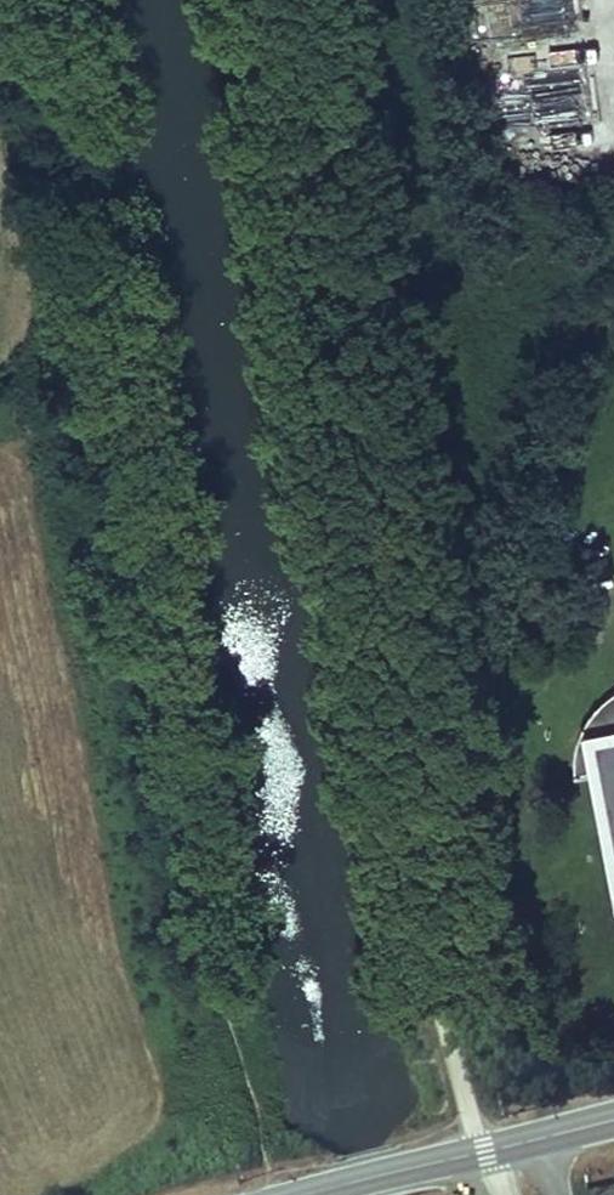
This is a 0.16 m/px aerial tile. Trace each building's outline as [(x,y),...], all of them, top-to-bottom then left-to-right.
[(599,778),(613,853),(613,690),(607,693),(600,698),(593,704),(588,711),(581,722),(579,725),(576,732),(573,743),(572,751),(572,763),(573,775),(589,772),(599,778)]
